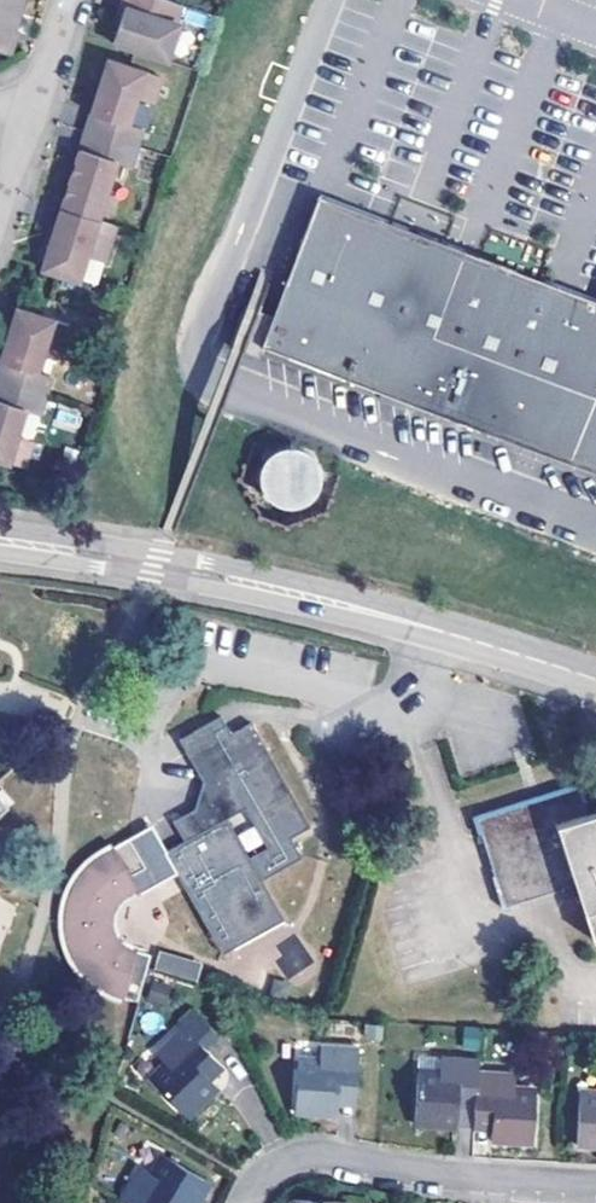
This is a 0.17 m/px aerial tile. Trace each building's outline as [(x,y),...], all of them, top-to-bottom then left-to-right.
[(97,15),(103,17),(108,18),(114,0),(102,0),(97,15)] [(103,17),(98,36),(150,51),(161,18),(156,17),(161,0),(114,0),(108,18),(103,17)] [(136,95),(143,72),(89,54),(30,243),(68,257),(76,229),(92,234),(103,199),(87,193),(98,156),(115,161),(127,123),(111,118),(119,89),(136,95)] [(261,348),(595,472),(595,300),(319,196),(273,316),(261,348)] [(5,290),(0,306),(0,449),(8,452),(18,423),(0,417),(7,393),(24,398),(36,360),(20,354),(28,328),(46,333),(54,306),(5,290)] [(261,348),(273,316),(245,305),(231,346),(258,356),(261,348)] [(320,508),(320,452),(262,451),(261,508),(320,508)] [(200,804),(174,819),(185,837),(166,850),(226,952),(286,917),(264,878),(304,855),(294,835),(312,825),(253,719),(232,730),(223,715),(182,737),(207,783),(200,804)] [(564,883),(577,878),(585,876),(560,819),(590,807),(578,782),(477,813),(506,906),(556,890),(565,887),(564,883)] [(9,801),(0,791),(0,808),(9,801)] [(577,878),(595,931),(595,809),(592,811),(590,807),(560,819),(585,876),(577,878)] [(148,970),(152,957),(139,951),(129,940),(124,925),(123,918),(124,910),(126,905),(131,900),(144,892),(137,881),(152,870),(133,839),(116,849),(98,863),(85,877),(74,899),(70,919),(71,939),(80,960),(96,979),(116,992),(140,999),(148,970)] [(292,975),(313,961),(294,934),(273,948),(292,975)] [(195,983),(201,962),(158,949),(152,970),(195,983)] [(220,1086),(215,1081),(228,1067),(206,1046),(218,1034),(194,1007),(180,1020),(185,1025),(157,1051),(170,1063),(154,1079),(189,1116),(220,1086)] [(338,1111),(338,1103),(339,1086),(360,1087),(362,1047),(320,1045),(319,1064),(298,1062),(296,1109),(338,1111)] [(458,1128),(460,1111),(461,1095),(478,1095),(481,1069),(481,1060),(441,1057),(439,1078),(422,1076),(417,1124),(458,1128)] [(478,1095),(477,1113),(496,1115),(494,1132),(493,1139),(536,1144),(541,1092),(515,1089),(517,1072),(481,1069),(478,1095)] [(339,1086),(338,1103),(359,1105),(360,1087),(339,1086)] [(582,1093),(579,1144),(595,1145),(595,1093),(582,1093)] [(460,1111),(477,1113),(478,1095),(461,1095),(460,1111)] [(475,1130),(494,1132),(496,1115),(477,1113),(475,1130)] [(210,1181),(164,1155),(154,1173),(140,1165),(122,1196),(133,1202),(198,1202),(210,1181)]
